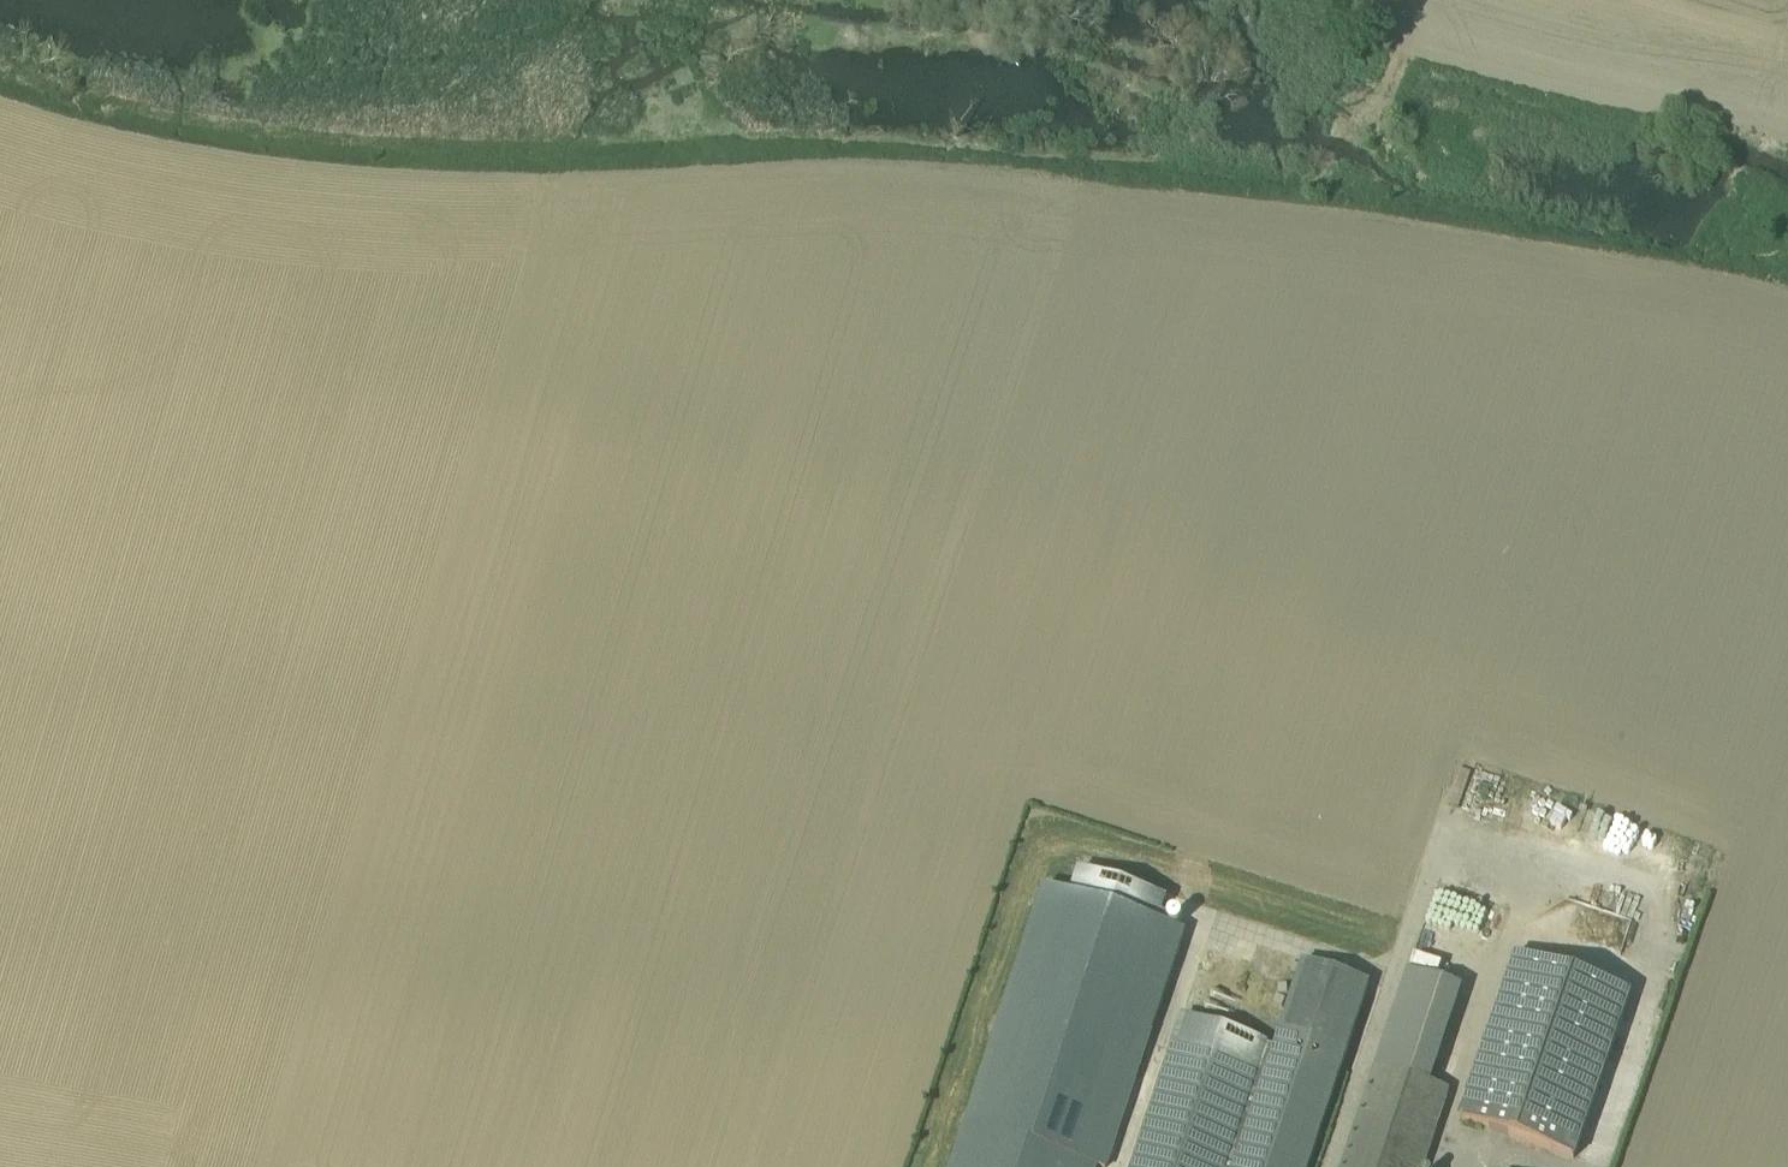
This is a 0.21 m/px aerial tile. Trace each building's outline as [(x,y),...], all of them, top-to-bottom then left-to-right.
[(1168,911),(1080,878),(1070,902),(1045,894),(956,1166),(1114,1166),(1188,943),(1165,934),(1168,926),(1165,923),(1168,911)] [(1459,1129),(1575,1166),(1630,1001),(1514,962),(1459,1129)] [(1371,994),(1302,971),(1274,1056),(1183,1026),(1135,1166),(1313,1166),(1371,994)] [(1452,1098),(1433,1091),(1464,995),(1408,976),(1345,1166),(1429,1166),(1452,1098)]
